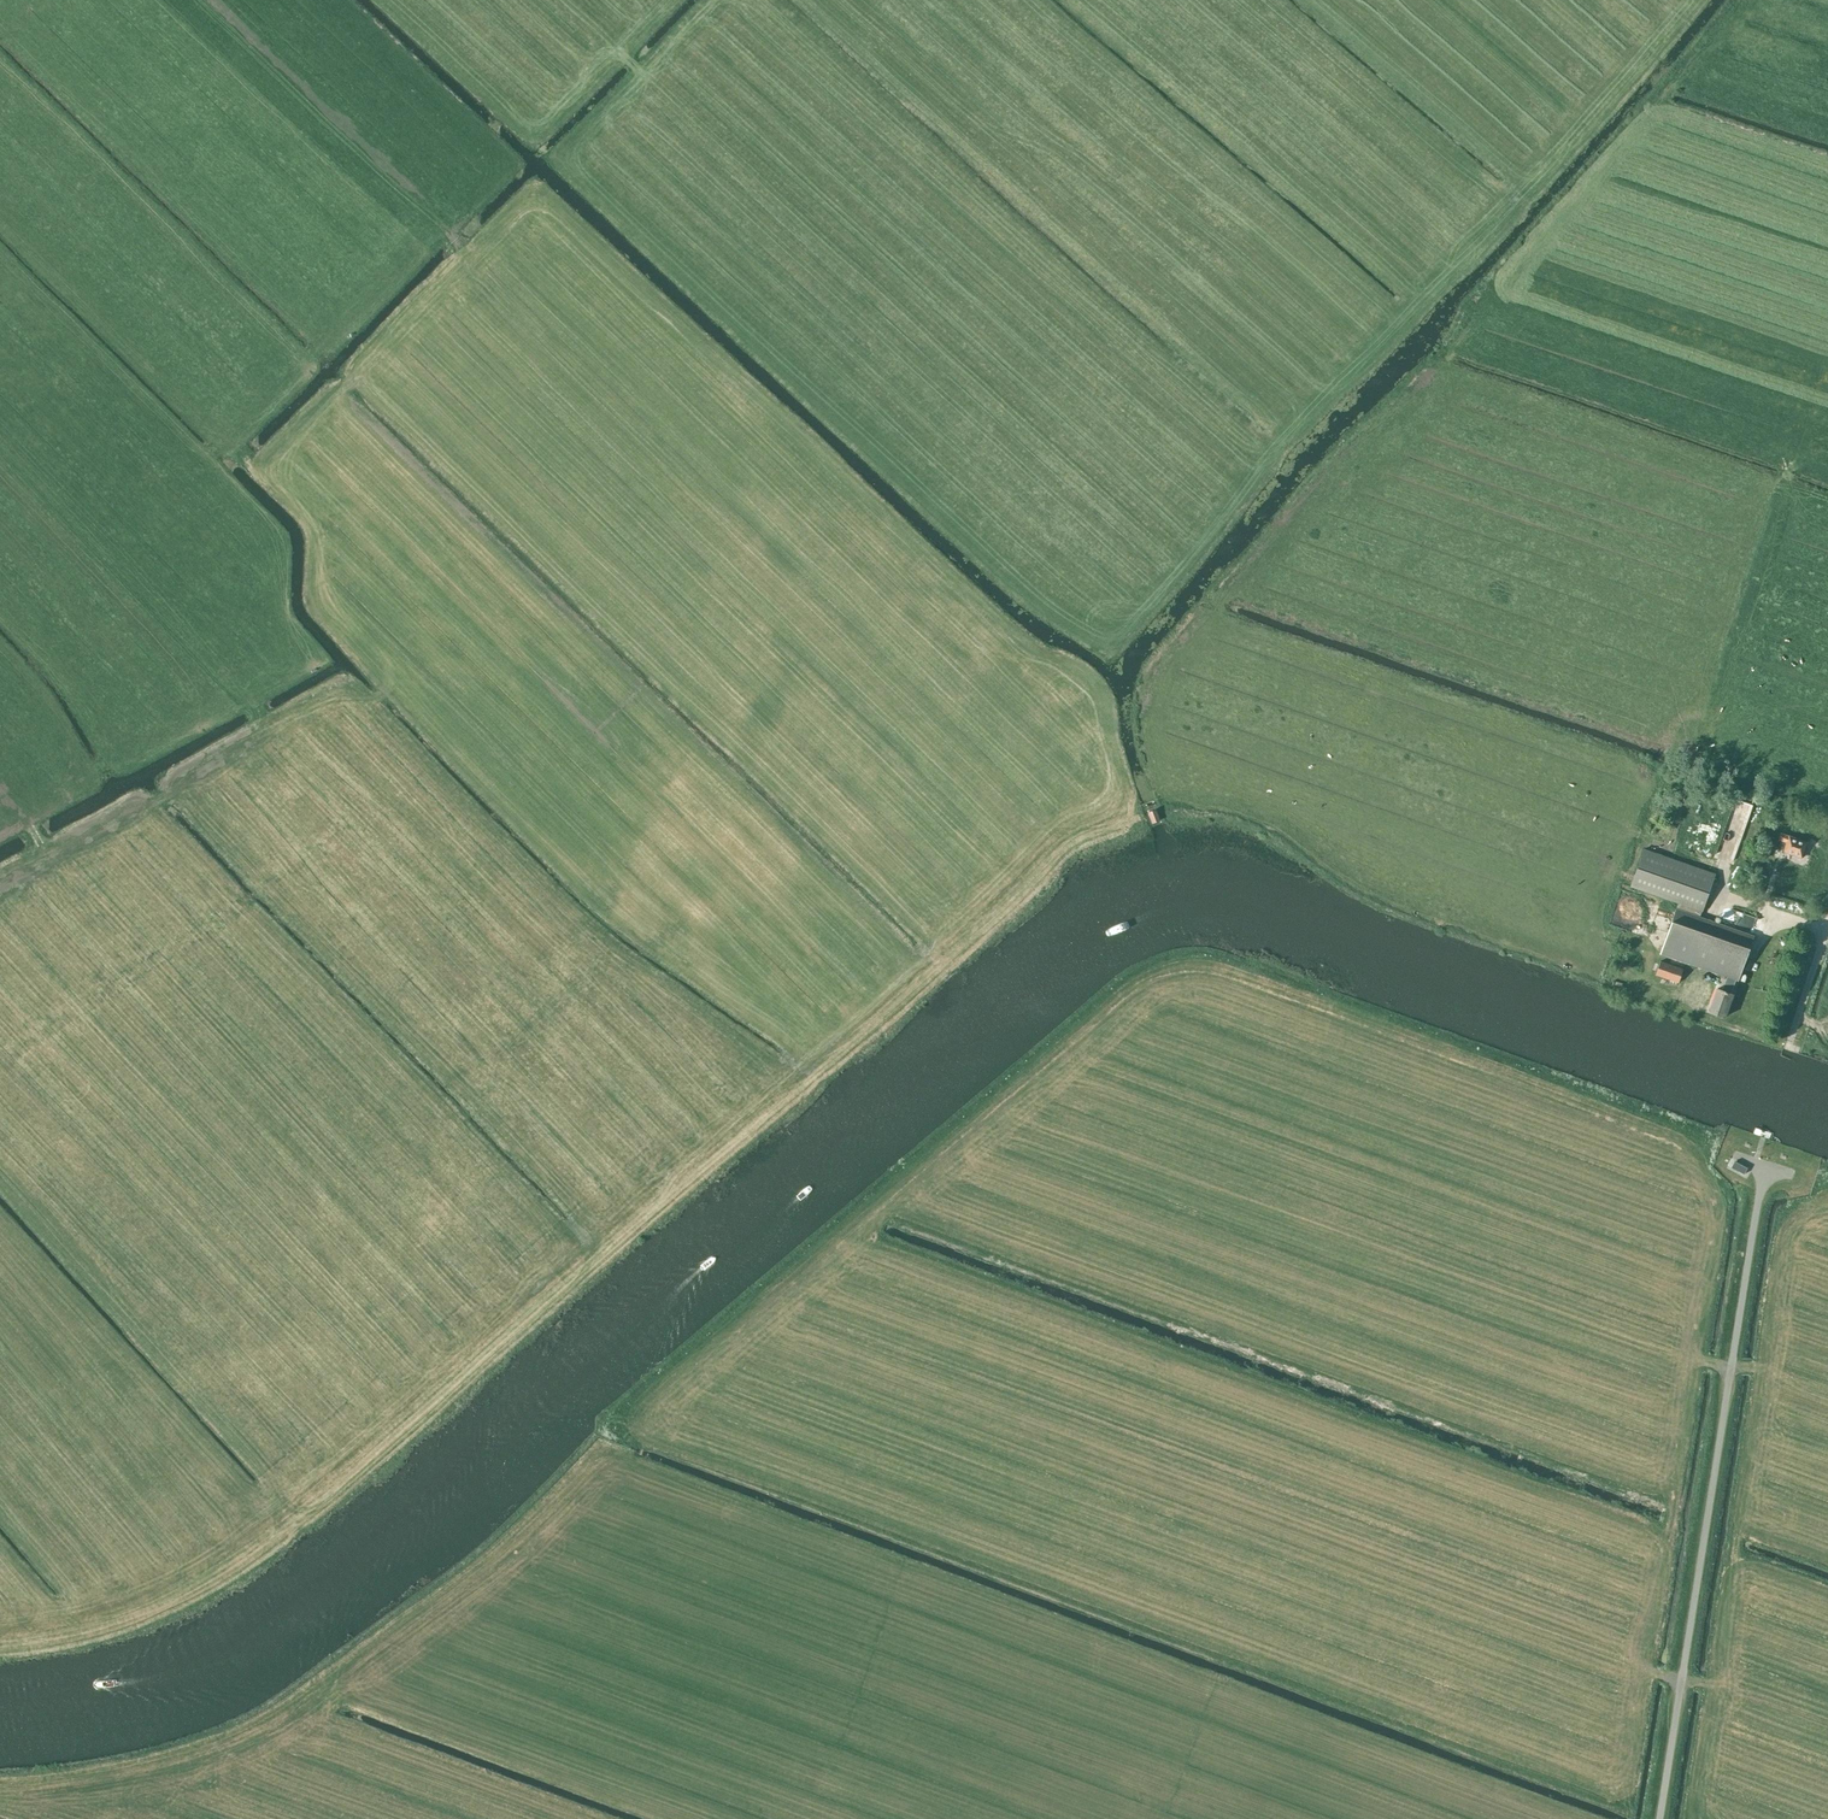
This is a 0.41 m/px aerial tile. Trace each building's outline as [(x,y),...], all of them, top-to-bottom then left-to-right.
[(1715,846),(1730,853),(1751,807),(1735,800),(1715,846)] [(1684,844),(1707,856),(1719,832),(1709,827),(1708,829),(1695,823),(1684,844)] [(1807,841),(1781,833),(1779,839),(1786,841),(1783,851),(1801,857),(1807,841)] [(1715,873),(1644,848),(1630,886),(1678,903),(1660,953),(1726,976),(1721,990),(1717,988),(1709,1010),(1725,1016),(1733,994),(1731,993),(1736,979),(1738,980),(1753,935),(1700,916),(1715,873)] [(1617,900),(1614,927),(1636,930),(1639,903),(1617,900)] [(1756,920),(1731,911),(1727,922),(1752,931),(1756,920)] [(1684,969),(1660,961),(1655,974),(1678,982),(1684,969)] [(1747,1168),(1734,1161),(1731,1167),(1744,1174),(1747,1168)]
